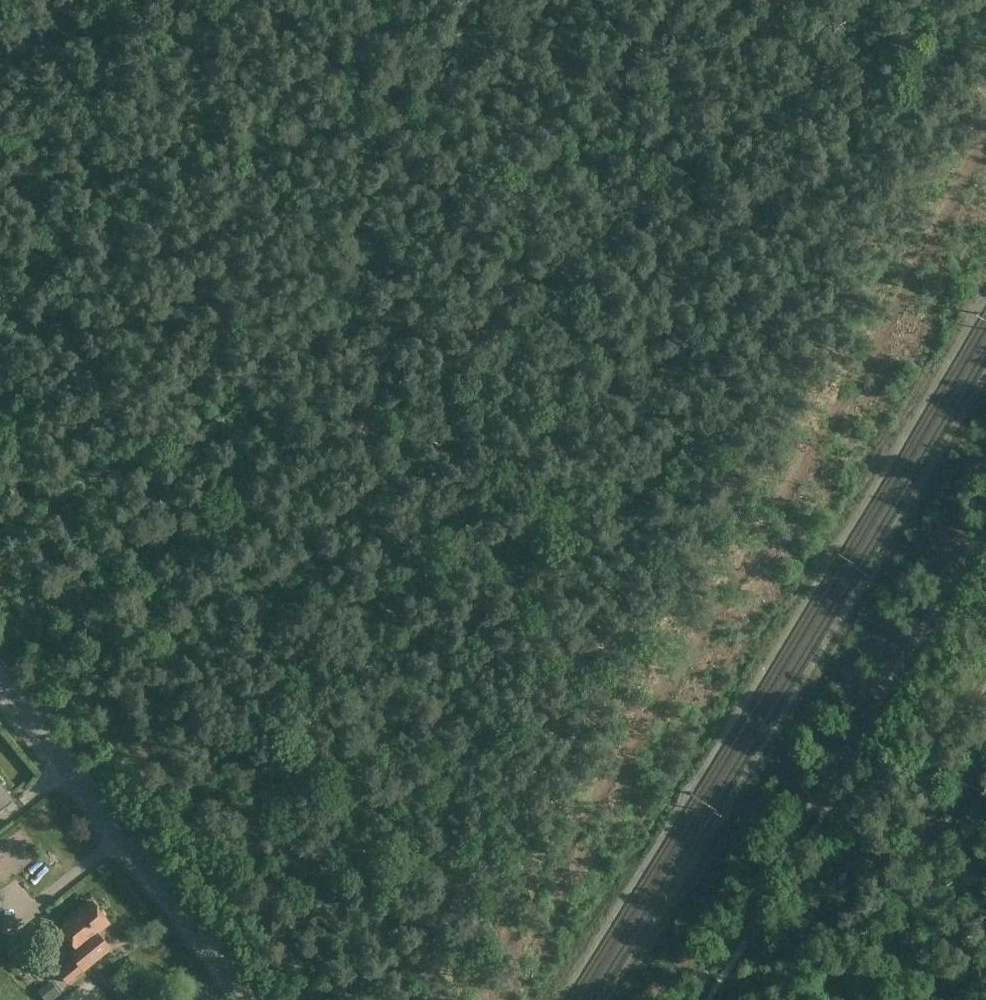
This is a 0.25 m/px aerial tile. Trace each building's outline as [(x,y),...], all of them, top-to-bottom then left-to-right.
[(11,799),(0,786),(0,808),(11,799)] [(110,951),(98,935),(110,925),(94,904),(100,899),(95,892),(111,880),(103,870),(61,903),(73,919),(57,932),(73,952),(66,957),(72,964),(60,975),(68,985),(110,951)] [(90,998),(83,984),(68,991),(73,999),(86,999),(90,998)]
